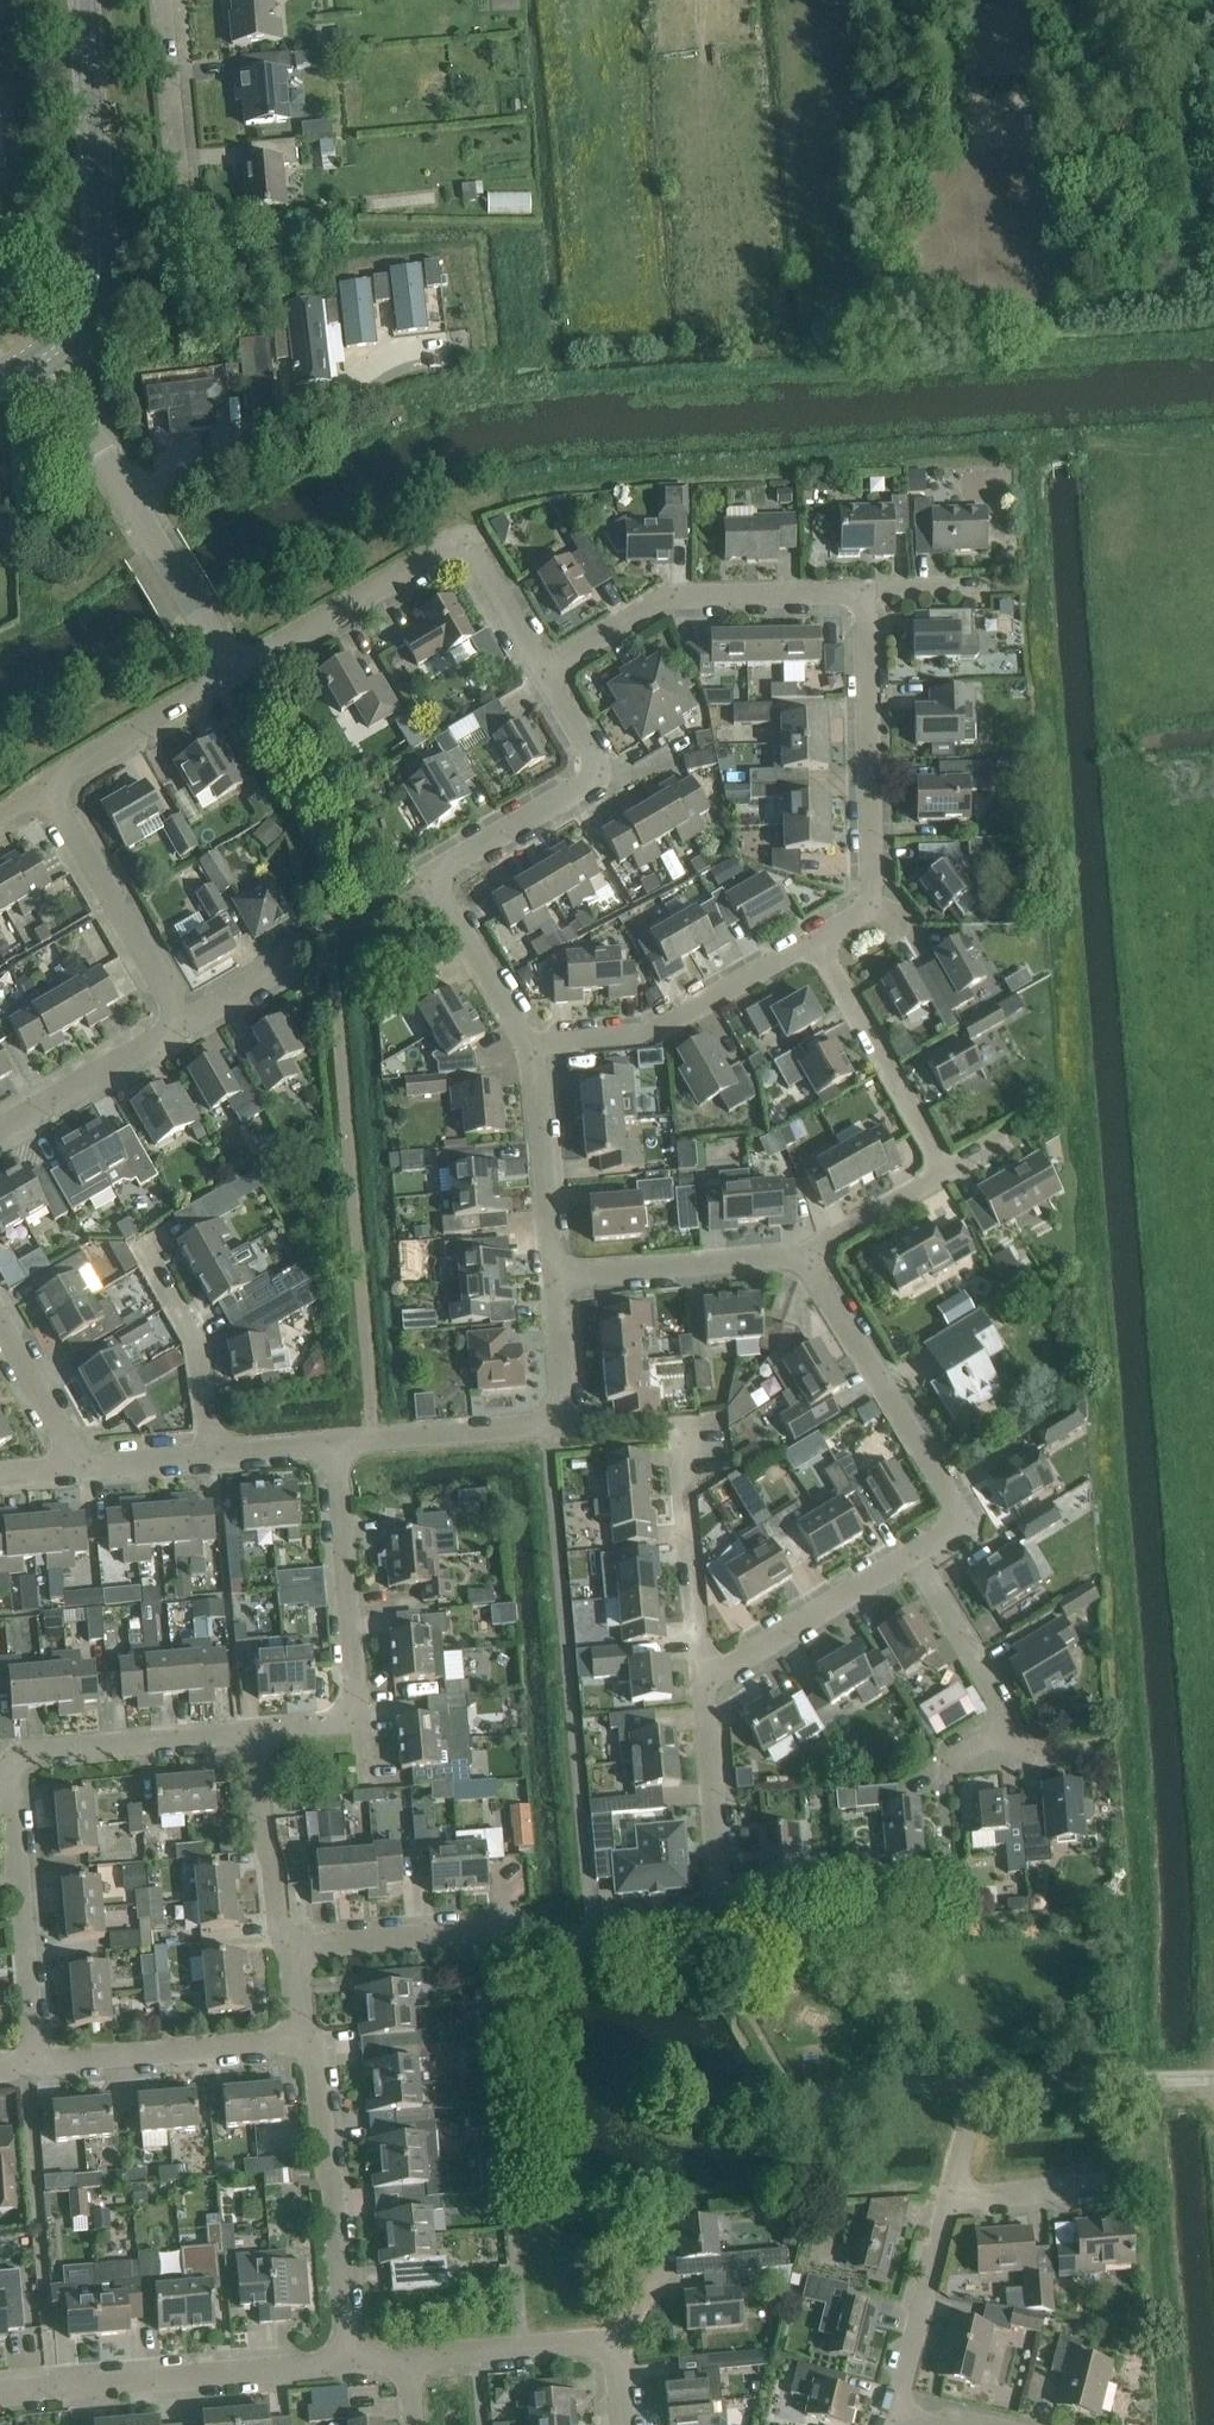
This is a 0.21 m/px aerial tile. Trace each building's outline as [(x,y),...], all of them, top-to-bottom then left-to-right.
[(257,42),(282,40),(280,23),(275,24),(273,0),(231,0),(234,26),(231,27),(233,45),(257,42)] [(347,31),(333,32),(334,46),(348,45),(347,31)] [(325,52),(296,54),(298,69),(326,66),(325,52)] [(246,125),(270,123),(274,123),(274,120),(290,118),(286,79),(295,78),(293,53),(244,57),(245,76),(236,76),(238,97),(244,97),(246,125)] [(317,125),(302,126),(304,140),(318,138),(317,125)] [(247,209),(271,207),(286,206),(283,167),(297,166),(295,141),(251,145),(253,161),(243,162),(247,209)] [(333,141),(320,143),(321,152),(327,156),(335,155),(333,141)] [(438,260),(424,262),(427,288),(441,286),(438,260)] [(420,268),(392,271),(398,332),(427,329),(420,268)] [(387,276),(373,277),(376,303),(390,302),(387,276)] [(369,283),(341,286),(347,348),(376,344),(369,283)] [(326,329),(340,327),(337,301),(323,302),(326,329)] [(297,386),(329,383),(320,302),(288,306),(297,386)] [(288,333),(274,334),(277,360),(291,359),(288,333)] [(276,407),(268,340),(240,343),(247,411),(276,407)] [(239,365),(225,366),(228,393),(242,391),(239,365)] [(220,381),(147,391),(150,413),(169,410),(171,433),(213,427),(210,405),(223,403),(220,381)] [(6,471),(0,471),(0,505),(9,504),(6,471)] [(908,471),(908,494),(926,493),(925,471),(908,471)] [(669,488),(669,490),(669,516),(687,516),(687,487),(669,488)] [(792,491),(778,491),(779,504),(792,504),(792,491)] [(839,544),(839,556),(859,556),(859,553),(869,552),(875,558),(894,557),(893,536),(909,536),(908,498),(892,498),(892,507),(841,508),(842,544),(839,544)] [(915,501),(916,547),(933,547),(933,552),(987,551),(986,517),(966,518),(965,509),(934,510),(933,500),(915,501)] [(727,509),(725,512),(725,524),(726,559),(747,558),(747,562),(778,561),(778,549),(796,548),(795,517),(757,518),(756,518),(756,511),(753,508),(727,509)] [(0,512),(0,530),(11,529),(9,511),(0,512)] [(502,517),(491,524),(497,534),(508,527),(502,517)] [(665,565),(672,565),(671,524),(626,525),(624,522),(605,534),(618,553),(627,553),(627,562),(664,562),(665,565)] [(579,552),(538,577),(562,616),(592,597),(585,586),(609,572),(583,530),(570,538),(579,552)] [(446,654),(453,650),(474,638),(451,599),(422,616),(428,626),(404,640),(418,665),(443,650),(446,654)] [(914,661),(938,660),(960,660),(960,659),(977,658),(979,656),(979,638),(977,637),(972,637),(972,636),(972,612),(943,613),(944,627),(914,627),(914,661)] [(784,666),(784,634),(748,635),(749,667),(784,666)] [(819,634),(784,634),(784,666),(820,665),(819,634)] [(749,667),(748,635),(711,636),(711,648),(688,648),(693,661),(701,676),(713,676),(713,667),(749,667)] [(843,674),(843,646),(825,646),(825,674),(843,674)] [(642,659),(632,665),(653,699),(680,683),(663,655),(646,665),(642,659)] [(365,687),(349,659),(320,676),(326,686),(325,687),(328,691),(329,691),(342,713),(356,704),(369,728),(400,710),(381,678),(365,687)] [(653,699),(632,665),(620,673),(624,679),(609,688),(619,705),(613,708),(620,719),(653,699)] [(696,709),(680,683),(653,699),(673,731),(685,724),(681,718),(696,709)] [(785,697),(785,684),(772,684),(772,697),(785,697)] [(797,684),(785,684),(785,697),(797,697),(797,684)] [(734,705),(733,690),(704,690),(705,705),(734,705)] [(976,744),(976,726),(975,692),(943,692),(943,708),(916,709),(916,745),(931,745),(940,745),(954,745),(976,744)] [(509,712),(499,695),(473,710),(483,727),(509,712)] [(673,731),(653,699),(620,719),(626,731),(633,727),(642,742),(658,732),(662,738),(673,731)] [(440,715),(442,706),(428,703),(426,712),(440,715)] [(733,706),(734,725),(772,724),(771,705),(733,706)] [(412,713),(396,722),(414,750),(429,741),(412,713)] [(783,745),(828,744),(827,718),(782,719),(783,745)] [(523,722),(494,739),(516,776),(545,759),(523,722)] [(710,732),(696,735),(698,749),(712,746),(710,732)] [(828,744),(783,745),(784,771),(828,770),(828,744)] [(175,764),(187,784),(196,800),(212,790),(217,800),(246,783),(235,764),(223,771),(207,745),(175,764)] [(940,745),(931,745),(932,757),(954,756),(954,745),(940,745)] [(425,774),(406,786),(430,825),(418,832),(419,834),(451,814),(448,810),(469,798),(460,782),(473,774),(476,779),(477,778),(459,749),(423,770),(425,774)] [(713,750),(684,757),(688,772),(716,766),(713,750)] [(369,758),(357,766),(366,781),(379,773),(369,758)] [(918,822),(942,822),(970,821),(969,793),(992,792),(991,763),(946,764),(947,781),(917,782),(918,822)] [(750,786),(779,785),(779,771),(750,772),(750,786)] [(674,780),(664,786),(694,836),(704,830),(697,818),(709,811),(691,781),(679,788),(674,780)] [(257,782),(248,788),(265,816),(274,810),(257,782)] [(127,848),(143,839),(138,830),(163,815),(145,784),(127,794),(126,792),(102,806),(127,848)] [(779,785),(750,786),(723,787),(725,800),(779,799),(779,785)] [(659,800),(647,807),(664,837),(676,830),(683,843),(694,836),(664,786),(654,792),(659,800)] [(785,824),(830,823),(829,798),(784,800),(785,824)] [(630,806),(620,813),(649,862),(661,855),(654,843),(664,837),(647,807),(635,814),(630,806)] [(649,862),(620,813),(610,818),(615,826),(602,834),(620,863),(632,856),(639,868),(649,862)] [(180,857),(198,848),(180,817),(162,827),(180,857)] [(283,835),(269,821),(253,836),(268,850),(283,835)] [(830,823),(785,824),(786,851),(772,852),(772,869),(801,879),(800,852),(831,851),(830,823)] [(555,851),(584,901),(594,895),(586,883),(599,875),(594,866),(582,846),(569,853),(565,845),(555,851)] [(943,846),(919,847),(919,862),(937,862),(941,867),(920,883),(944,913),(953,906),(964,920),(981,906),(971,892),(973,890),(957,869),(961,866),(961,846),(943,846)] [(218,851),(201,861),(219,891),(237,881),(218,851)] [(584,901),(555,851),(544,857),(549,865),(537,872),(555,902),(566,895),(573,908),(584,901)] [(6,860),(35,910),(46,904),(40,893),(51,886),(33,855),(21,862),(16,854),(6,860)] [(704,856),(691,864),(698,875),(711,867),(704,856)] [(6,860),(0,863),(0,873),(0,874),(0,902),(7,913),(20,906),(26,916),(35,910),(6,860)] [(723,865),(712,871),(720,885),(731,878),(723,865)] [(714,901),(726,922),(740,914),(750,932),(790,909),(780,890),(775,893),(765,875),(727,897),(720,885),(712,871),(711,870),(700,877),(714,901)] [(521,871),(510,877),(541,928),(553,921),(545,908),(555,902),(537,872),(526,879),(521,871)] [(662,889),(654,875),(640,882),(648,896),(662,889)] [(541,928),(510,877),(500,883),(505,891),(493,899),(511,929),(522,922),(530,935),(541,928)] [(271,882),(236,902),(256,937),(291,916),(271,882)] [(197,895),(212,918),(228,909),(213,885),(197,895)] [(627,907),(621,897),(592,913),(597,922),(597,923),(627,907)] [(726,922),(714,901),(674,923),(691,954),(703,948),(707,956),(731,942),(721,925),(726,922)] [(590,910),(577,917),(579,919),(585,929),(597,922),(592,913),(590,910)] [(415,928),(426,921),(420,911),(409,917),(415,928)] [(218,921),(206,928),(199,916),(175,930),(182,942),(182,943),(198,972),(235,950),(218,921)] [(691,954),(674,923),(651,937),(657,947),(644,954),(661,983),(684,969),(680,961),(691,954)] [(43,925),(33,930),(41,944),(50,938),(43,925)] [(0,932),(0,947),(8,942),(2,931),(0,932)] [(559,932),(547,939),(554,951),(566,944),(559,932)] [(542,937),(529,945),(538,959),(551,952),(542,937)] [(937,987),(952,1013),(975,999),(970,990),(987,980),(963,938),(934,954),(949,980),(937,987)] [(52,946),(41,952),(46,961),(57,954),(52,946)] [(592,956),(595,991),(609,990),(610,999),(637,997),(634,964),(620,965),(619,954),(592,956)] [(595,991),(592,956),(566,958),(567,970),(553,971),(556,1003),(582,1001),(582,992),(595,991)] [(65,964),(55,970),(59,976),(69,970),(65,964)] [(82,965),(71,972),(100,1022),(110,1017),(105,1008),(118,1001),(100,970),(88,977),(82,965)] [(528,966),(517,973),(524,985),(536,979),(528,966)] [(952,1013),(937,987),(926,994),(911,968),(882,984),(903,1020),(931,1004),(937,1014),(938,1014),(950,1033),(960,1028),(952,1013)] [(100,1022),(71,972),(60,978),(66,990),(55,996),(73,1027),(85,1020),(90,1028),(100,1022)] [(38,992),(28,976),(17,982),(27,999),(38,992)] [(1013,977),(1004,982),(1011,994),(1020,989),(1013,977)] [(433,1035),(471,1013),(455,988),(419,1010),(433,1035)] [(38,992),(27,999),(55,1049),(65,1043),(61,1034),(73,1027),(55,996),(44,1003),(38,992)] [(650,1005),(656,1001),(651,992),(644,996),(650,1005)] [(787,1040),(800,1033),(821,1021),(806,995),(779,1010),(772,998),(746,1013),(760,1039),(780,1028),(787,1040)] [(1017,997),(998,1009),(1005,1021),(1024,1009),(1017,997)] [(55,1049),(27,999),(16,1005),(22,1017),(10,1023),(27,1054),(40,1046),(45,1054),(55,1049)] [(883,1007),(875,1012),(879,1019),(888,1014),(883,1007)] [(972,1040),(1005,1021),(998,1009),(965,1028),(972,1040)] [(471,1013),(433,1035),(443,1050),(433,1056),(438,1065),(439,1075),(477,1072),(476,1057),(469,1046),(485,1037),(471,1013)] [(285,1016),(254,1034),(271,1064),(258,1071),(256,1067),(255,1068),(269,1092),(298,1076),(289,1060),(305,1051),(285,1016)] [(943,1026),(930,1033),(935,1042),(948,1035),(943,1026)] [(729,1113),(756,1098),(753,1086),(740,1064),(727,1071),(709,1038),(679,1055),(687,1069),(681,1073),(700,1106),(719,1095),(729,1113)] [(982,1069),(966,1041),(928,1062),(944,1091),(982,1069)] [(800,1048),(779,1060),(775,1063),(790,1090),(809,1079),(818,1095),(852,1076),(835,1045),(807,1061),(800,1048)] [(12,1074),(0,1054),(0,1080),(12,1074)] [(189,1072),(201,1093),(211,1111),(228,1101),(236,1115),(260,1101),(256,1093),(244,1073),(232,1080),(218,1055),(189,1072)] [(584,1124),(622,1121),(636,1120),(632,1069),(629,1070),(628,1060),(611,1062),(612,1071),(594,1073),(595,1087),(581,1088),(582,1104),(577,1104),(579,1119),(583,1119),(584,1124)] [(408,1097),(446,1094),(445,1078),(406,1082),(408,1097)] [(466,1136),(480,1135),(504,1132),(500,1085),(451,1089),(453,1111),(464,1110),(466,1136)] [(132,1105),(144,1125),(156,1146),(190,1126),(199,1121),(187,1100),(186,1101),(190,1107),(177,1115),(161,1088),(132,1105)] [(104,1121),(81,1134),(112,1188),(123,1182),(132,1184),(136,1181),(140,1188),(159,1177),(147,1158),(136,1137),(119,1147),(104,1121)] [(208,1135),(199,1121),(190,1126),(199,1141),(208,1135)] [(624,1144),(622,1121),(584,1124),(587,1159),(601,1158),(603,1172),(640,1169),(638,1143),(624,1144)] [(789,1128),(779,1133),(785,1146),(786,1148),(796,1143),(789,1128)] [(881,1128),(844,1150),(862,1181),(875,1174),(878,1179),(889,1172),(881,1158),(894,1151),(881,1128)] [(72,1174),(56,1183),(68,1204),(72,1211),(89,1202),(112,1188),(81,1134),(57,1148),(72,1174)] [(694,1142),(677,1144),(679,1170),(696,1169),(694,1142)] [(862,1181),(844,1150),(805,1172),(817,1194),(830,1187),(838,1202),(850,1195),(847,1190),(862,1181)] [(425,1171),(424,1152),(415,1153),(401,1154),(402,1170),(403,1173),(425,1171)] [(453,1195),(498,1190),(497,1177),(505,1176),(504,1164),(476,1167),(475,1152),(437,1155),(439,1172),(451,1171),(453,1195)] [(398,1154),(389,1155),(391,1171),(400,1170),(402,1170),(401,1154),(398,1154)] [(981,1190),(993,1211),(1001,1225),(1059,1192),(1039,1158),(981,1190)] [(1,1180),(25,1222),(48,1208),(55,1221),(68,1213),(52,1185),(39,1193),(24,1167),(1,1180)] [(753,1223),(750,1182),(750,1177),(734,1178),(735,1190),(706,1192),(708,1216),(723,1215),(724,1231),(738,1230),(737,1224),(753,1223)] [(1,1180),(0,1181),(0,1233),(1,1235),(25,1222),(1,1180)] [(638,1198),(591,1202),(594,1241),(643,1237),(640,1205),(674,1202),(673,1180),(637,1184),(638,1198)] [(766,1180),(750,1182),(753,1223),(769,1221),(770,1227),(783,1226),(782,1210),(796,1209),(794,1185),(766,1187),(766,1180)] [(195,1275),(229,1256),(221,1241),(230,1236),(221,1219),(240,1209),(227,1187),(178,1215),(190,1237),(178,1244),(195,1275)] [(695,1189),(678,1191),(679,1207),(697,1206),(695,1189)] [(498,1190),(453,1195),(455,1219),(443,1220),(444,1234),(482,1231),(481,1216),(509,1214),(508,1202),(499,1202),(498,1190)] [(984,1236),(997,1228),(980,1199),(967,1206),(984,1236)] [(905,1234),(906,1237),(877,1253),(899,1292),(900,1291),(899,1288),(930,1270),(934,1276),(974,1253),(958,1224),(935,1237),(926,1222),(905,1234)] [(419,1242),(433,1240),(432,1231),(418,1232),(419,1242)] [(460,1283),(506,1279),(505,1266),(513,1265),(512,1253),(484,1256),(483,1241),(445,1245),(446,1261),(458,1260),(460,1283)] [(124,1243),(112,1249),(124,1273),(135,1268),(124,1243)] [(229,1256),(195,1275),(213,1307),(256,1282),(247,1266),(257,1261),(249,1246),(229,1256)] [(41,1250),(18,1263),(27,1280),(51,1266),(41,1250)] [(1010,1250),(994,1259),(1011,1289),(1027,1280),(1010,1250)] [(49,1321),(91,1297),(78,1274),(90,1267),(83,1253),(55,1269),(62,1282),(36,1297),(49,1321)] [(506,1279),(460,1283),(463,1306),(451,1308),(452,1324),(467,1323),(490,1320),(489,1305),(517,1303),(516,1291),(507,1291),(506,1279)] [(292,1292),(256,1313),(266,1331),(303,1310),(317,1302),(314,1282),(314,1280),(292,1292)] [(685,1289),(667,1289),(667,1307),(685,1307),(685,1289)] [(91,1297),(49,1321),(63,1344),(89,1329),(96,1342),(124,1326),(109,1299),(96,1307),(91,1297)] [(774,1350),(783,1327),(769,1322),(763,1323),(761,1297),(733,1299),(737,1342),(760,1340),(761,1349),(774,1353),(774,1350)] [(737,1342),(733,1299),(704,1302),(707,1344),(737,1342)] [(1011,1299),(995,1309),(1005,1325),(1021,1315),(1011,1299)] [(943,1314),(950,1326),(965,1317),(958,1305),(943,1314)] [(604,1365),(646,1361),(644,1332),(653,1331),(651,1306),(606,1310),(608,1327),(601,1327),(604,1365)] [(425,1316),(425,1313),(413,1315),(404,1315),(405,1332),(414,1331),(436,1329),(435,1315),(425,1316)] [(960,1430),(976,1420),(977,1420),(973,1412),(1002,1394),(984,1363),(1002,1352),(980,1315),(950,1334),(960,1350),(945,1359),(948,1365),(951,1365),(952,1364),(956,1370),(947,1375),(946,1379),(934,1387),(960,1430)] [(94,1399),(133,1376),(119,1351),(124,1349),(152,1333),(145,1320),(98,1347),(105,1359),(79,1374),(94,1399)] [(784,1324),(783,1327),(774,1350),(789,1355),(798,1328),(784,1324)] [(479,1392),(524,1388),(521,1353),(508,1354),(506,1332),(468,1335),(472,1372),(478,1371),(479,1392)] [(682,1358),(692,1357),(689,1333),(679,1334),(682,1358)] [(229,1345),(235,1380),(273,1374),(270,1355),(283,1353),(280,1336),(229,1345)] [(784,1364),(770,1372),(784,1395),(798,1386),(831,1366),(818,1344),(797,1356),(784,1364)] [(154,1364),(160,1375),(183,1362),(177,1351),(154,1364)] [(699,1391),(712,1389),(709,1360),(696,1362),(699,1391)] [(646,1361),(604,1365),(607,1403),(614,1402),(616,1419),(661,1415),(659,1391),(649,1392),(646,1361)] [(784,1395),(780,1397),(790,1414),(782,1419),(785,1425),(795,1441),(808,1433),(840,1414),(831,1398),(845,1389),(831,1366),(798,1386),(784,1395)] [(133,1376),(94,1399),(94,1400),(90,1402),(99,1419),(104,1416),(106,1421),(130,1408),(135,1416),(129,1419),(130,1420),(132,1419),(138,1429),(157,1418),(133,1376)] [(734,1379),(729,1406),(747,1385),(734,1379)] [(745,1388),(727,1410),(727,1412),(729,1426),(758,1409),(745,1388)] [(412,1396),(414,1419),(431,1418),(430,1395),(412,1396)] [(1050,1446),(1087,1422),(1076,1404),(1039,1428),(1050,1446)] [(12,1440),(0,1418),(0,1447),(12,1440)] [(821,1444),(811,1444),(811,1454),(821,1454),(821,1444)] [(1009,1511),(1029,1499),(1055,1484),(1034,1450),(988,1478),(1009,1511)] [(611,1502),(647,1498),(646,1482),(651,1481),(650,1468),(634,1469),(633,1455),(607,1457),(611,1502)] [(814,1506),(840,1549),(863,1535),(839,1496),(852,1488),(838,1464),(825,1472),(837,1492),(814,1506)] [(873,1497),(887,1521),(916,1503),(893,1467),(865,1484),(861,1477),(850,1483),(863,1503),(873,1497)] [(761,1469),(749,1475),(754,1483),(765,1477),(761,1469)] [(738,1474),(728,1479),(738,1496),(754,1486),(747,1476),(745,1478),(738,1474)] [(298,1486),(267,1488),(271,1531),(287,1530),(288,1543),(302,1541),(298,1486)] [(271,1531),(267,1488),(241,1491),(244,1534),(271,1531)] [(196,1495),(185,1496),(190,1558),(202,1557),(201,1544),(215,1543),(212,1504),(197,1505),(196,1495)] [(174,1507),(159,1509),(163,1549),(175,1548),(176,1559),(184,1559),(190,1558),(185,1496),(173,1497),(174,1507)] [(647,1498),(611,1502),(594,1503),(595,1517),(612,1516),(615,1545),(641,1543),(640,1528),(656,1527),(654,1513),(649,1514),(647,1498)] [(163,1549),(159,1509),(145,1510),(144,1499),(132,1500),(138,1564),(150,1563),(149,1550),(163,1549)] [(138,1564),(132,1500),(121,1501),(122,1512),(107,1513),(111,1554),(123,1553),(125,1566),(138,1564)] [(787,1512),(774,1520),(790,1546),(803,1538),(818,1563),(840,1549),(814,1506),(804,1512),(799,1504),(787,1512)] [(1028,1542),(1061,1522),(1051,1505),(1018,1525),(1028,1542)] [(56,1507),(62,1571),(74,1570),(72,1557),(87,1556),(84,1515),(69,1517),(68,1506),(56,1507)] [(46,1519),(31,1520),(35,1561),(47,1560),(48,1572),(62,1571),(56,1507),(45,1508),(46,1519)] [(16,1510),(4,1512),(10,1576),(22,1575),(21,1562),(35,1561),(31,1520),(17,1521),(16,1510)] [(4,1512),(0,1512),(0,1577),(10,1576),(4,1512)] [(379,1564),(436,1558),(435,1543),(449,1542),(447,1514),(417,1517),(418,1533),(384,1536),(385,1538),(386,1537),(388,1553),(385,1557),(378,1557),(379,1564)] [(790,1546),(774,1520),(738,1541),(769,1593),(792,1578),(777,1554),(790,1546)] [(227,1540),(231,1582),(247,1581),(243,1538),(227,1540)] [(769,1593),(738,1541),(720,1560),(707,1568),(722,1593),(734,1585),(747,1606),(769,1593)] [(992,1612),(1013,1599),(1032,1587),(1023,1572),(1030,1568),(1016,1545),(995,1559),(997,1563),(972,1578),(992,1612)] [(617,1555),(620,1586),(605,1587),(606,1600),(621,1599),(656,1596),(655,1579),(660,1579),(659,1566),(643,1567),(642,1552),(617,1555)] [(184,1559),(176,1559),(179,1598),(194,1597),(190,1558),(184,1559)] [(436,1558),(379,1564),(379,1569),(386,1568),(389,1572),(391,1587),(389,1587),(389,1589),(423,1586),(424,1602),(452,1600),(450,1572),(437,1573),(436,1558)] [(205,1560),(192,1561),(193,1576),(206,1575),(205,1560)] [(276,1590),(305,1587),(304,1572),(275,1575),(276,1590)] [(23,1578),(12,1578),(13,1590),(24,1590),(23,1578)] [(247,1581),(231,1582),(232,1594),(248,1593),(247,1581)] [(1068,1616),(1097,1599),(1088,1584),(1059,1601),(1068,1616)] [(140,1586),(104,1589),(105,1605),(142,1602),(140,1586)] [(307,1604),(305,1587),(276,1590),(278,1607),(307,1604)] [(146,1603),(163,1602),(162,1588),(145,1590),(146,1603)] [(101,1590),(65,1592),(66,1608),(102,1605),(101,1590)] [(494,1590),(484,1591),(485,1604),(495,1603),(494,1590)] [(656,1596),(621,1599),(625,1643),(650,1640),(649,1626),(665,1624),(663,1611),(658,1611),(656,1596)] [(37,1597),(22,1598),(23,1612),(39,1610),(37,1597)] [(193,1603),(194,1621),(226,1619),(223,1600),(193,1603)] [(157,1604),(142,1605),(143,1620),(151,1619),(157,1612),(157,1604)] [(494,1626),(516,1623),(513,1605),(492,1607),(494,1626)] [(443,1611),(443,1615),(418,1617),(418,1613),(394,1615),(396,1633),(390,1634),(392,1659),(441,1655),(439,1635),(445,1634),(444,1625),(473,1622),(472,1608),(443,1611)] [(89,1644),(104,1642),(101,1610),(86,1612),(89,1644)] [(880,1656),(890,1671),(902,1664),(913,1658),(921,1663),(938,1671),(947,1666),(913,1611),(882,1631),(892,1648),(880,1656)] [(61,1612),(44,1613),(45,1628),(61,1627),(61,1612)] [(1012,1666),(1033,1700),(1048,1691),(1043,1683),(1071,1667),(1062,1652),(1077,1642),(1063,1620),(1015,1650),(1021,1660),(1012,1666)] [(157,1646),(155,1623),(143,1624),(145,1647),(157,1646)] [(267,1639),(248,1641),(246,1625),(234,1627),(239,1671),(257,1669),(259,1699),(286,1696),(282,1654),(269,1655),(267,1639)] [(52,1645),(66,1644),(65,1632),(51,1634),(52,1645)] [(142,1645),(141,1632),(130,1632),(131,1646),(142,1645)] [(583,1635),(579,1643),(588,1648),(592,1640),(583,1635)] [(210,1640),(197,1641),(203,1704),(214,1703),(213,1692),(228,1691),(225,1652),(211,1653),(210,1640)] [(282,1654),(286,1696),(316,1694),(311,1641),(297,1642),(297,1640),(281,1641),(282,1654)] [(185,1657),(173,1658),(176,1695),(190,1694),(191,1705),(203,1704),(197,1641),(183,1643),(185,1657)] [(42,1670),(46,1707),(60,1706),(61,1717),(72,1716),(67,1654),(66,1644),(52,1645),(54,1669),(42,1670)] [(176,1695),(173,1658),(158,1659),(157,1646),(145,1647),(151,1709),(163,1708),(162,1697),(176,1695)] [(151,1709),(145,1647),(133,1648),(134,1661),(120,1662),(124,1700),(139,1699),(139,1710),(151,1709)] [(629,1648),(605,1650),(592,1651),(594,1679),(619,1677),(619,1685),(632,1684),(634,1703),(672,1699),(668,1661),(630,1665),(629,1648)] [(890,1671),(880,1656),(879,1656),(877,1652),(862,1662),(853,1648),(817,1670),(826,1684),(820,1688),(831,1707),(857,1691),(863,1700),(872,1703),(883,1696),(880,1691),(895,1682),(889,1672),(890,1671)] [(67,1654),(72,1716),(84,1714),(83,1704),(98,1702),(96,1679),(94,1665),(79,1667),(78,1653),(67,1654)] [(443,1679),(441,1655),(392,1659),(395,1683),(443,1679)] [(20,1659),(9,1660),(11,1687),(14,1721),(28,1720),(27,1709),(46,1707),(42,1670),(21,1672),(20,1659)] [(11,1687),(9,1660),(0,1661),(0,1688),(11,1687)] [(447,1697),(467,1695),(471,1695),(470,1681),(445,1683),(447,1697)] [(764,1753),(794,1735),(801,1746),(825,1732),(802,1694),(787,1703),(780,1692),(763,1702),(765,1706),(749,1715),(757,1728),(752,1731),(751,1729),(750,1730),(764,1753)] [(938,1733),(973,1712),(962,1694),(947,1703),(943,1697),(923,1709),(938,1733)] [(467,1695),(447,1697),(428,1699),(430,1718),(398,1720),(400,1746),(467,1740),(467,1739),(451,1740),(449,1712),(469,1710),(467,1695)] [(1097,1709),(1084,1720),(1094,1731),(1106,1720),(1097,1709)] [(633,1763),(677,1760),(674,1732),(651,1734),(649,1712),(610,1716),(611,1730),(619,1729),(621,1753),(632,1752),(633,1763)] [(471,1782),(467,1740),(400,1746),(402,1770),(413,1769),(414,1788),(438,1785),(471,1782)] [(917,1741),(914,1755),(928,1758),(931,1744),(917,1741)] [(677,1760),(633,1763),(636,1790),(637,1798),(638,1813),(662,1811),(660,1788),(680,1786),(677,1760)] [(752,1770),(737,1771),(738,1789),(753,1788),(752,1770)] [(200,1778),(185,1780),(188,1817),(217,1814),(214,1771),(199,1772),(200,1778)] [(188,1817),(185,1780),(170,1781),(170,1775),(155,1776),(159,1819),(188,1817)] [(482,1797),(496,1796),(494,1781),(481,1782),(482,1797)] [(1047,1825),(1024,1827),(1025,1844),(1028,1864),(1052,1862),(1050,1841),(1085,1838),(1083,1821),(1090,1820),(1094,1815),(1094,1808),(1088,1803),(1082,1804),(1080,1785),(1044,1788),(1047,1825)] [(893,1868),(898,1871),(908,1870),(913,1866),(912,1856),(925,1854),(922,1819),(917,1820),(915,1803),(899,1804),(897,1786),(856,1790),(857,1810),(883,1807),(888,1858),(892,1857),(893,1868)] [(369,1792),(370,1802),(385,1801),(384,1790),(369,1792)] [(370,1802),(369,1792),(354,1793),(355,1803),(370,1802)] [(1025,1844),(1024,1827),(1023,1826),(1008,1827),(1005,1792),(979,1794),(975,1799),(976,1815),(972,1815),(974,1835),(995,1833),(996,1846),(1020,1844),(1025,1844)] [(58,1827),(95,1824),(93,1794),(49,1798),(51,1813),(57,1812),(58,1827)] [(344,1796),(317,1797),(318,1809),(344,1808),(344,1796)] [(614,1800),(590,1802),(592,1817),(612,1816),(638,1813),(637,1798),(614,1800)] [(129,1821),(142,1820),(141,1806),(128,1808),(129,1821)] [(323,1837),(348,1836),(347,1812),(322,1814),(323,1837)] [(615,1852),(612,1816),(592,1817),(595,1854),(615,1852)] [(463,1891),(459,1848),(442,1850),(440,1832),(429,1833),(427,1818),(413,1819),(416,1853),(430,1852),(433,1894),(463,1891)] [(142,1820),(129,1821),(130,1835),(143,1833),(142,1820)] [(95,1824),(58,1827),(60,1842),(53,1842),(55,1857),(98,1853),(95,1824)] [(683,1826),(660,1829),(639,1830),(642,1854),(614,1856),(618,1894),(689,1888),(683,1826)] [(839,1869),(818,1871),(818,1865),(802,1866),(799,1827),(760,1831),(764,1879),(778,1878),(780,1894),(841,1889),(839,1869)] [(463,1891),(490,1889),(485,1832),(458,1834),(459,1848),(463,1891)] [(204,1844),(189,1845),(191,1858),(205,1857),(204,1844)] [(191,1858),(189,1845),(175,1846),(177,1860),(191,1858)] [(377,1847),(382,1898),(387,1898),(386,1886),(404,1884),(400,1845),(377,1847)] [(373,1852),(355,1853),(358,1893),(369,1892),(369,1899),(382,1898),(377,1847),(372,1848),(373,1852)] [(358,1893),(355,1853),(332,1855),(335,1895),(358,1893)] [(335,1895),(332,1855),(316,1857),(317,1865),(309,1866),(313,1904),(333,1902),(333,1895),(335,1895)] [(146,1862),(124,1864),(126,1887),(147,1886),(146,1862)] [(195,1871),(195,1873),(185,1874),(187,1895),(197,1894),(198,1901),(235,1897),(234,1882),(240,1882),(239,1867),(195,1871)] [(66,1912),(101,1909),(99,1880),(57,1883),(58,1898),(64,1897),(66,1912)] [(150,1904),(163,1903),(162,1888),(149,1889),(150,1904)] [(150,1904),(149,1889),(136,1890),(138,1905),(150,1904)] [(1038,1896),(1035,1899),(1036,1904),(1039,1906),(1043,1906),(1046,1903),(1046,1899),(1042,1896),(1038,1896)] [(235,1897),(198,1901),(200,1930),(244,1926),(243,1911),(236,1912),(235,1897)] [(1024,1900),(1008,1901),(1009,1910),(1009,1911),(1024,1911),(1024,1908),(1024,1900)] [(165,1931),(163,1903),(150,1904),(151,1918),(153,1932),(165,1931)] [(151,1918),(150,1904),(138,1905),(139,1920),(151,1918)] [(101,1909),(66,1912),(67,1927),(61,1927),(62,1942),(104,1938),(101,1909)] [(140,1932),(110,1934),(111,1950),(141,1947),(140,1932)] [(206,1986),(243,1982),(241,1968),(248,1967),(246,1953),(203,1957),(206,1986)] [(73,1997),(110,1994),(107,1965),(64,1969),(65,1983),(72,1982),(73,1997)] [(368,2013),(413,2009),(411,1986),(423,1984),(422,1969),(384,1973),(385,1987),(357,1989),(358,2001),(367,2000),(368,2013)] [(169,1974),(157,1975),(158,1989),(171,1988),(169,1974)] [(158,1989),(157,1975),(144,1976),(145,1990),(158,1989)] [(243,1982),(206,1986),(208,2015),(252,2011),(250,1997),(244,1997),(243,1982)] [(172,2002),(171,1988),(158,1989),(159,2003),(172,2002)] [(158,1989),(145,1990),(146,2004),(159,2003),(158,1989)] [(110,1994),(73,1997),(74,2012),(68,2013),(69,2027),(112,2023),(110,1994)] [(413,2009),(368,2013),(369,2026),(360,2026),(361,2038),(389,2036),(390,2050),(429,2046),(425,2007),(413,2009)] [(482,2027),(467,2028),(468,2041),(483,2040),(482,2027)] [(429,2046),(390,2050),(392,2062),(364,2064),(365,2076),(374,2076),(375,2090),(420,2086),(418,2061),(430,2060),(429,2046)] [(465,2081),(485,2079),(483,2062),(464,2064),(465,2081)] [(252,2089),(255,2125),(285,2123),(281,2080),(267,2081),(267,2087),(252,2089)] [(255,2125),(252,2089),(238,2090),(237,2083),(223,2085),(226,2128),(255,2125)] [(420,2086),(375,2090),(376,2101),(367,2102),(368,2114),(396,2111),(397,2126),(435,2122),(434,2108),(422,2109),(420,2086)] [(182,2095),(167,2096),(170,2132),(199,2130),(196,2087),(181,2088),(182,2095)] [(170,2132),(167,2096),(152,2097),(152,2091),(137,2092),(141,2134),(170,2132)] [(97,2102),(82,2103),(85,2140),(114,2137),(110,2094),(96,2096),(97,2102)] [(85,2140),(82,2103),(67,2104),(66,2098),(52,2099),(56,2142),(85,2140)] [(471,2119),(489,2118),(488,2105),(470,2107),(471,2119)] [(490,2128),(489,2118),(471,2119),(472,2130),(490,2128)] [(435,2122),(397,2126),(398,2138),(370,2140),(371,2152),(380,2151),(382,2166),(426,2162),(426,2161),(439,2160),(437,2137),(435,2122)] [(448,2122),(445,2128),(449,2134),(456,2134),(459,2127),(455,2122),(448,2122)] [(18,2210),(15,2180),(11,2131),(0,2132),(0,2211),(18,2210)] [(499,2155),(480,2156),(483,2195),(484,2195),(503,2193),(499,2155)] [(260,2174),(262,2173),(274,2172),(273,2159),(258,2160),(260,2174)] [(260,2174),(258,2160),(243,2162),(244,2175),(260,2174)] [(426,2162),(382,2166),(382,2177),(374,2177),(375,2189),(403,2187),(404,2203),(442,2199),(441,2183),(428,2185),(426,2162)] [(171,2169),(172,2181),(186,2180),(185,2167),(171,2169)] [(146,2169),(130,2171),(132,2185),(147,2184),(146,2169)] [(172,2181),(171,2169),(157,2170),(158,2183),(172,2181)] [(298,2170),(274,2172),(262,2173),(263,2187),(299,2184),(298,2170)] [(128,2171),(116,2172),(117,2186),(129,2185),(128,2171)] [(99,2175),(86,2176),(87,2189),(101,2188),(99,2175)] [(87,2189),(86,2176),(73,2177),(74,2190),(87,2189)] [(151,2185),(137,2186),(138,2201),(152,2200),(151,2185)] [(87,2189),(74,2190),(71,2190),(73,2217),(89,2217),(87,2189)] [(442,2199),(404,2203),(405,2213),(377,2216),(378,2228),(387,2227),(388,2242),(432,2237),(430,2213),(443,2212),(442,2199)] [(904,2224),(910,2200),(905,2199),(872,2202),(865,2227),(857,2225),(852,2246),(861,2248),(856,2270),(886,2277),(900,2223),(904,2224)] [(110,2229),(109,2209),(95,2210),(96,2230),(110,2229)] [(178,2231),(196,2230),(195,2214),(177,2215),(178,2231)] [(714,2275),(731,2273),(729,2255),(719,2256),(716,2220),(679,2223),(682,2261),(701,2259),(702,2274),(698,2275),(698,2276),(704,2276),(705,2276),(714,2275)] [(1134,2264),(1133,2246),(1131,2223),(1100,2225),(1100,2221),(1077,2223),(1079,2246),(1058,2248),(1060,2276),(1105,2272),(1104,2266),(1134,2264)] [(224,2248),(235,2248),(233,2224),(222,2225),(224,2248)] [(209,2266),(222,2265),(219,2227),(206,2228),(209,2266)] [(1033,2270),(1031,2229),(977,2233),(980,2274),(1033,2270)] [(432,2237),(388,2242),(389,2252),(380,2253),(381,2265),(391,2264),(393,2290),(392,2290),(393,2292),(450,2287),(447,2258),(434,2259),(432,2237)] [(762,2252),(763,2269),(787,2268),(786,2250),(762,2252)] [(186,2329),(183,2285),(160,2288),(157,2252),(138,2253),(142,2301),(157,2300),(159,2331),(186,2329)] [(268,2254),(274,2322),(292,2320),(291,2309),(309,2308),(306,2262),(287,2264),(286,2253),(268,2254)] [(274,2322),(268,2254),(237,2257),(241,2308),(259,2306),(261,2323),(274,2322)] [(92,2262),(95,2298),(98,2336),(129,2334),(128,2319),(142,2318),(139,2280),(133,2281),(130,2259),(92,2262)] [(502,2283),(501,2270),(488,2272),(489,2284),(502,2283)] [(6,2340),(6,2332),(25,2330),(20,2271),(0,2273),(0,2340),(6,2340)] [(183,2285),(186,2329),(216,2326),(212,2271),(196,2272),(197,2284),(183,2285)] [(714,2275),(716,2291),(685,2294),(689,2331),(742,2326),(739,2291),(750,2290),(748,2271),(731,2273),(714,2275)] [(1028,2310),(1054,2314),(1051,2276),(1025,2278),(1028,2310)] [(849,2287),(835,2283),(810,2277),(805,2299),(828,2304),(821,2331),(835,2335),(830,2354),(865,2362),(874,2326),(868,2325),(872,2309),(878,2311),(878,2309),(845,2301),(849,2287)] [(98,2336),(95,2298),(78,2300),(76,2285),(52,2288),(55,2325),(69,2324),(70,2339),(98,2336)] [(1040,2332),(1044,2316),(1015,2309),(1011,2325),(1040,2332)] [(994,2327),(954,2317),(949,2339),(951,2339),(948,2354),(945,2353),(939,2376),(979,2386),(994,2327)] [(1124,2342),(1136,2345),(1138,2336),(1127,2333),(1124,2342)] [(1099,2416),(1105,2393),(1113,2363),(1080,2355),(1083,2340),(1061,2334),(1052,2371),(1066,2374),(1058,2406),(1099,2416)] [(704,2372),(734,2370),(733,2355),(703,2357),(704,2372)] [(824,2370),(800,2364),(792,2394),(812,2399),(808,2416),(843,2424),(850,2424),(857,2394),(844,2391),(847,2376),(824,2370)] [(661,2409),(707,2404),(704,2377),(666,2380),(667,2398),(661,2398),(661,2409)] [(531,2423),(576,2419),(575,2405),(584,2404),(583,2392),(573,2393),(572,2379),(515,2384),(518,2409),(530,2408),(531,2423)] [(310,2423),(350,2420),(349,2404),(309,2407),(310,2423)] [(707,2404),(661,2409),(662,2416),(669,2416),(670,2424),(723,2424),(717,2420),(708,2421),(707,2404)] [(268,2411),(264,2411),(264,2407),(251,2408),(251,2412),(236,2414),(237,2424),(269,2424),(268,2411)] [(234,2414),(204,2416),(205,2424),(234,2424),(234,2414)]
